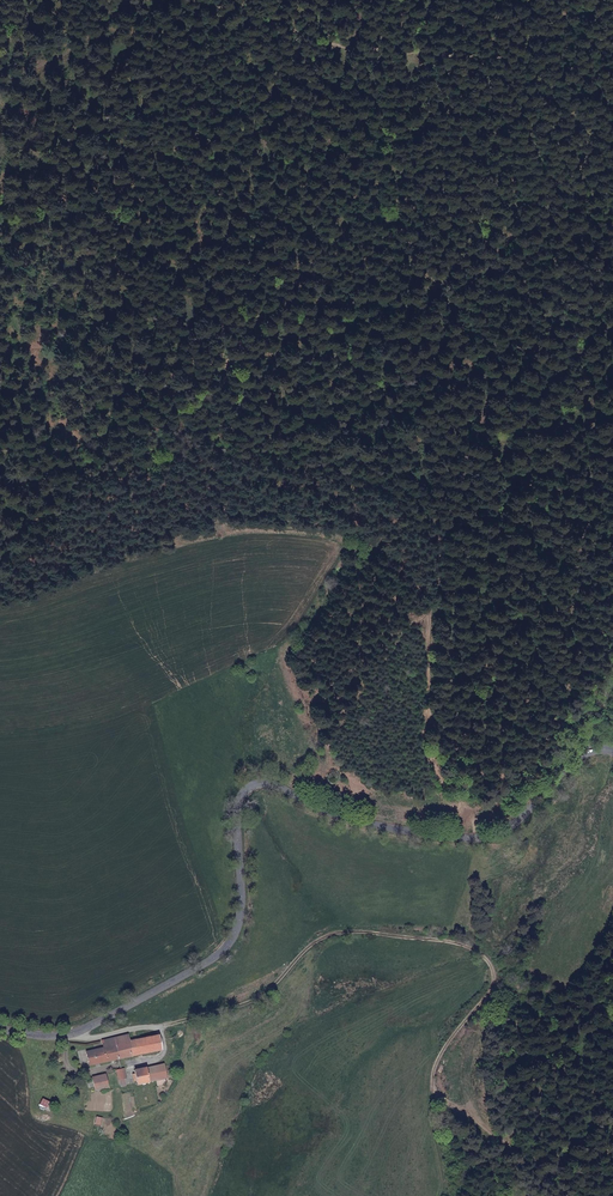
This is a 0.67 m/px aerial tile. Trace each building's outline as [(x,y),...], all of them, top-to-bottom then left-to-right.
[(130,1040),(128,1033),(117,1036),(119,1043),(115,1044),(119,1059),(161,1049),(158,1034),(130,1040)] [(119,1043),(117,1036),(109,1038),(111,1045),(104,1047),(87,1051),(90,1065),(119,1059),(115,1044),(119,1043)] [(111,1045),(109,1038),(102,1039),(104,1047),(111,1045)] [(138,1082),(157,1079),(165,1077),(168,1076),(165,1063),(135,1069),(138,1082)] [(125,1068),(121,1069),(117,1070),(118,1079),(121,1078),(125,1077),(126,1077),(125,1068)] [(106,1074),(93,1077),(96,1089),(109,1086),(106,1074)] [(158,1085),(167,1083),(165,1077),(157,1079),(158,1085)] [(54,1103),(43,1098),(38,1107),(45,1111),(45,1110),(49,1112),(54,1103)] [(65,1103),(61,1101),(57,1108),(61,1110),(65,1103)] [(103,1117),(97,1116),(95,1124),(101,1126),(103,1117)]
